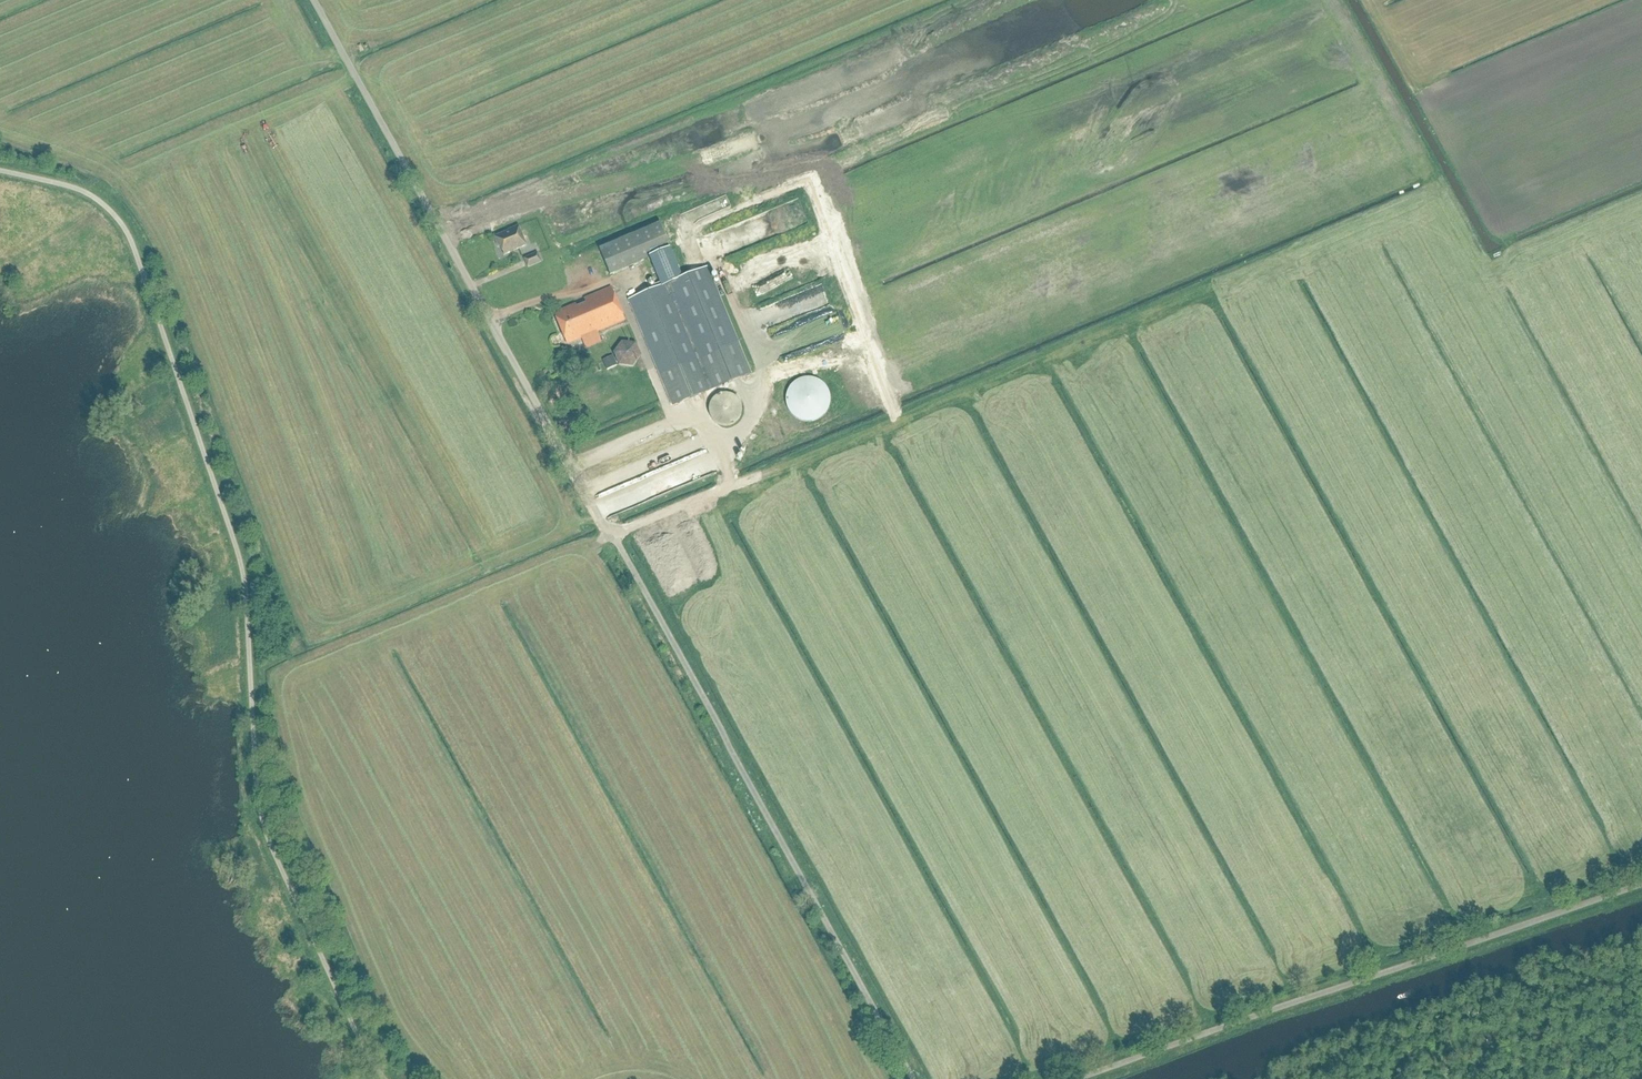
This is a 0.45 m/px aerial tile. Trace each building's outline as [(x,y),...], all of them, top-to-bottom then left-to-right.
[(768,229),(809,219),(803,196),(762,206),(768,229)] [(705,211),(726,203),(724,197),(703,205),(705,211)] [(609,275),(671,249),(660,223),(598,249),(609,275)] [(696,230),(701,243),(711,240),(706,226),(696,230)] [(517,227),(506,231),(507,232),(496,237),(500,247),(502,246),(505,254),(525,246),(517,227)] [(528,268),(540,263),(537,254),(524,259),(528,268)] [(628,301),(660,378),(671,405),(750,373),(707,268),(628,301)] [(567,344),(624,321),(611,290),(584,301),(586,304),(577,307),(575,304),(554,313),(567,344)] [(831,319),(833,326),(845,324),(841,308),(824,312),(826,321),(831,319)] [(621,341),(613,353),(619,366),(633,367),(641,356),(636,343),(621,341)] [(612,357),(602,361),(606,370),(616,366),(612,357)] [(829,394),(829,392),(828,391),(827,389),(826,387),(825,386),(824,384),(822,383),(821,382),(819,381),(817,380),(815,379),(813,378),(812,378),(810,378),(808,378),(806,378),(804,378),(802,378),(800,379),(798,380),(796,381),(795,382),(793,383),(792,384),(791,386),(789,387),(788,389),(788,391),(787,393),(786,395),(786,396),(786,398),(786,400),(786,402),(786,404),(787,406),(787,408),(788,410),(789,411),(790,413),(791,414),(792,416),(794,417),(795,418),(797,419),(799,420),(801,421),(802,421),(804,422),(806,422),(808,422),(810,422),(812,422),(814,421),(816,421),(817,420),(819,419),(821,418),(822,417),(824,415),(825,414),(826,413),(827,411),(828,409),(829,407),(829,406),(830,404),(830,402),(830,400),(830,398),(830,396),(829,394)] [(711,418),(714,422),(718,425),(724,426),(729,425),(734,423),(738,419),(740,415),(741,409),(740,404),(737,399),(733,396),(728,394),(723,394),(718,395),(714,398),(710,402),(709,407),(709,413),(711,418)] [(707,435),(637,460),(641,471),(711,447),(707,435)] [(710,465),(717,461),(710,447),(680,464),(687,475),(706,465),(703,459),(706,458),(710,465)] [(676,469),(609,491),(615,507),(681,485),(676,469)]
